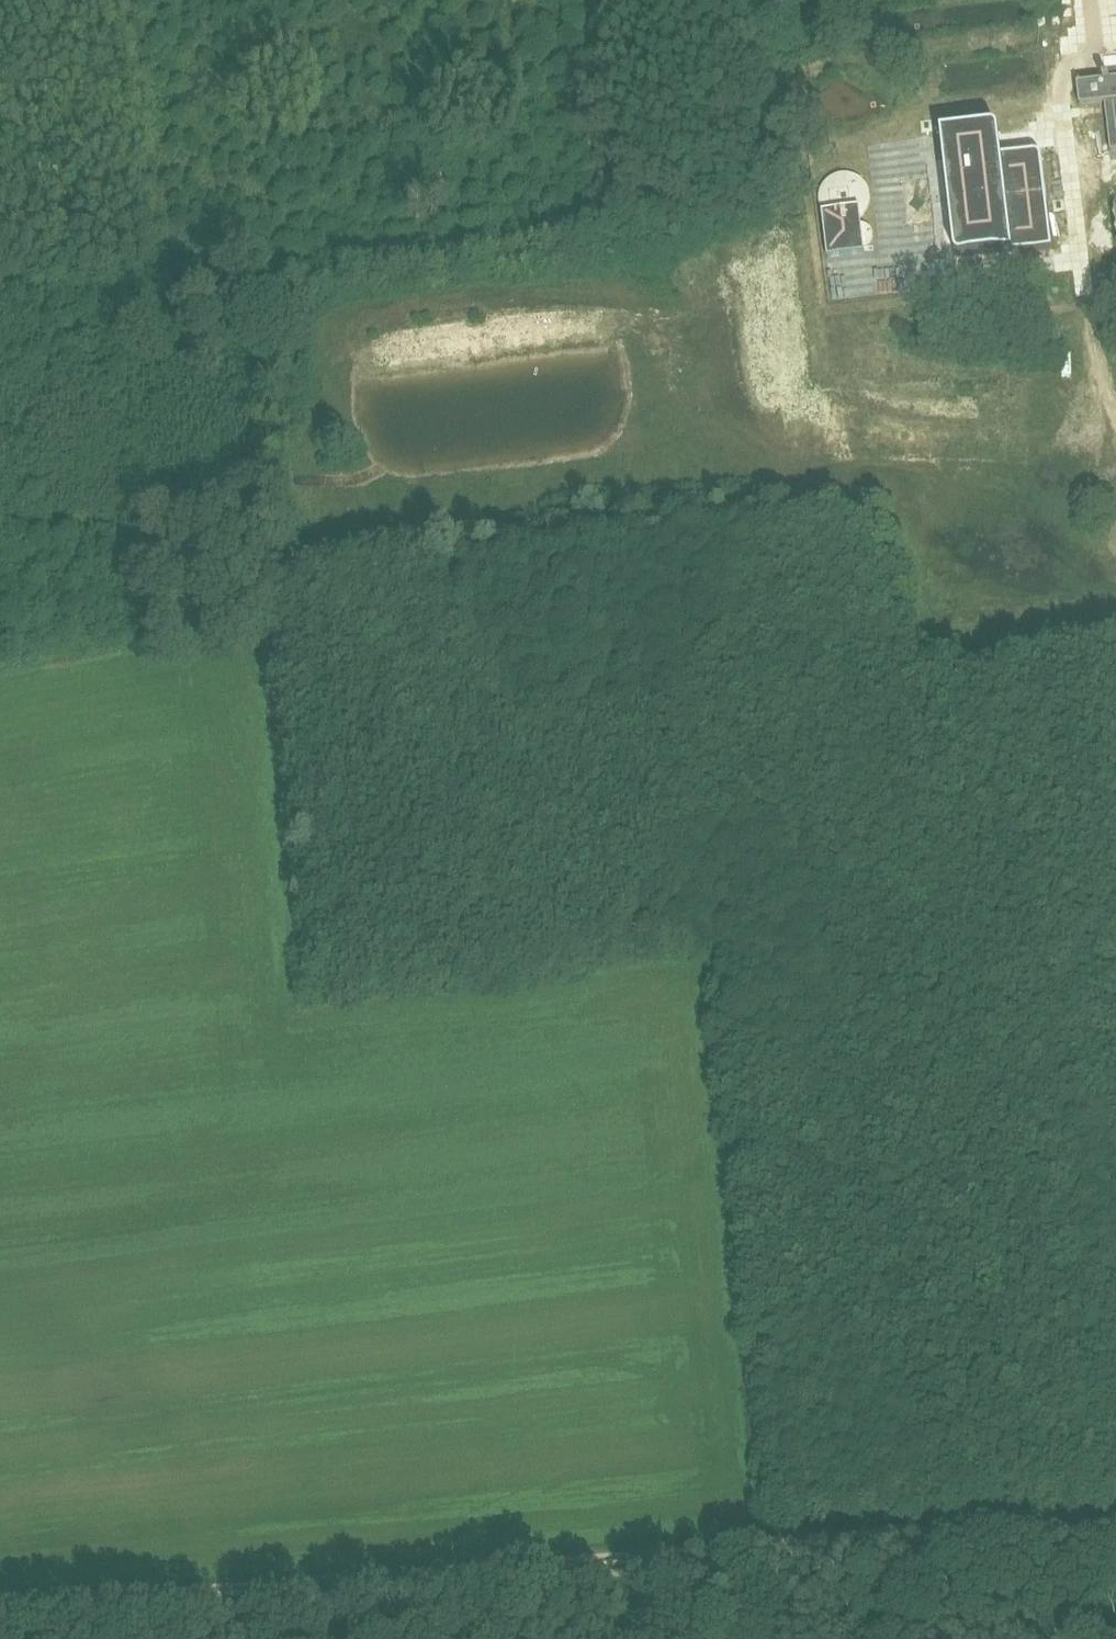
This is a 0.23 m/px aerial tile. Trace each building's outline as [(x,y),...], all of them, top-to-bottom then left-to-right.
[(1077,83),(1080,105),(1105,102),(1111,151),(1115,151),(1115,78),(1077,83)] [(996,125),(945,131),(948,162),(959,254),(960,255),(960,256),(961,257),(963,258),(965,258),(1056,248),(1045,154),(1044,153),(1042,152),(1041,152),(1040,151),(1005,156),(1002,131),(1002,130),(1002,129),(1001,127),(1000,127),(999,126),(997,125),(996,125)] [(825,192),(825,201),(827,209),(829,211),(828,212),(834,257),(871,253),(870,249),(870,245),(872,245),(876,243),(878,240),(879,236),(879,233),(878,230),(876,227),(873,225),(870,224),(867,223),(867,217),(868,216),(873,209),(876,202),(876,194),(874,188),(870,181),(863,175),(855,172),(846,172),(839,174),(833,178),(832,179),(829,184),(825,192)]
